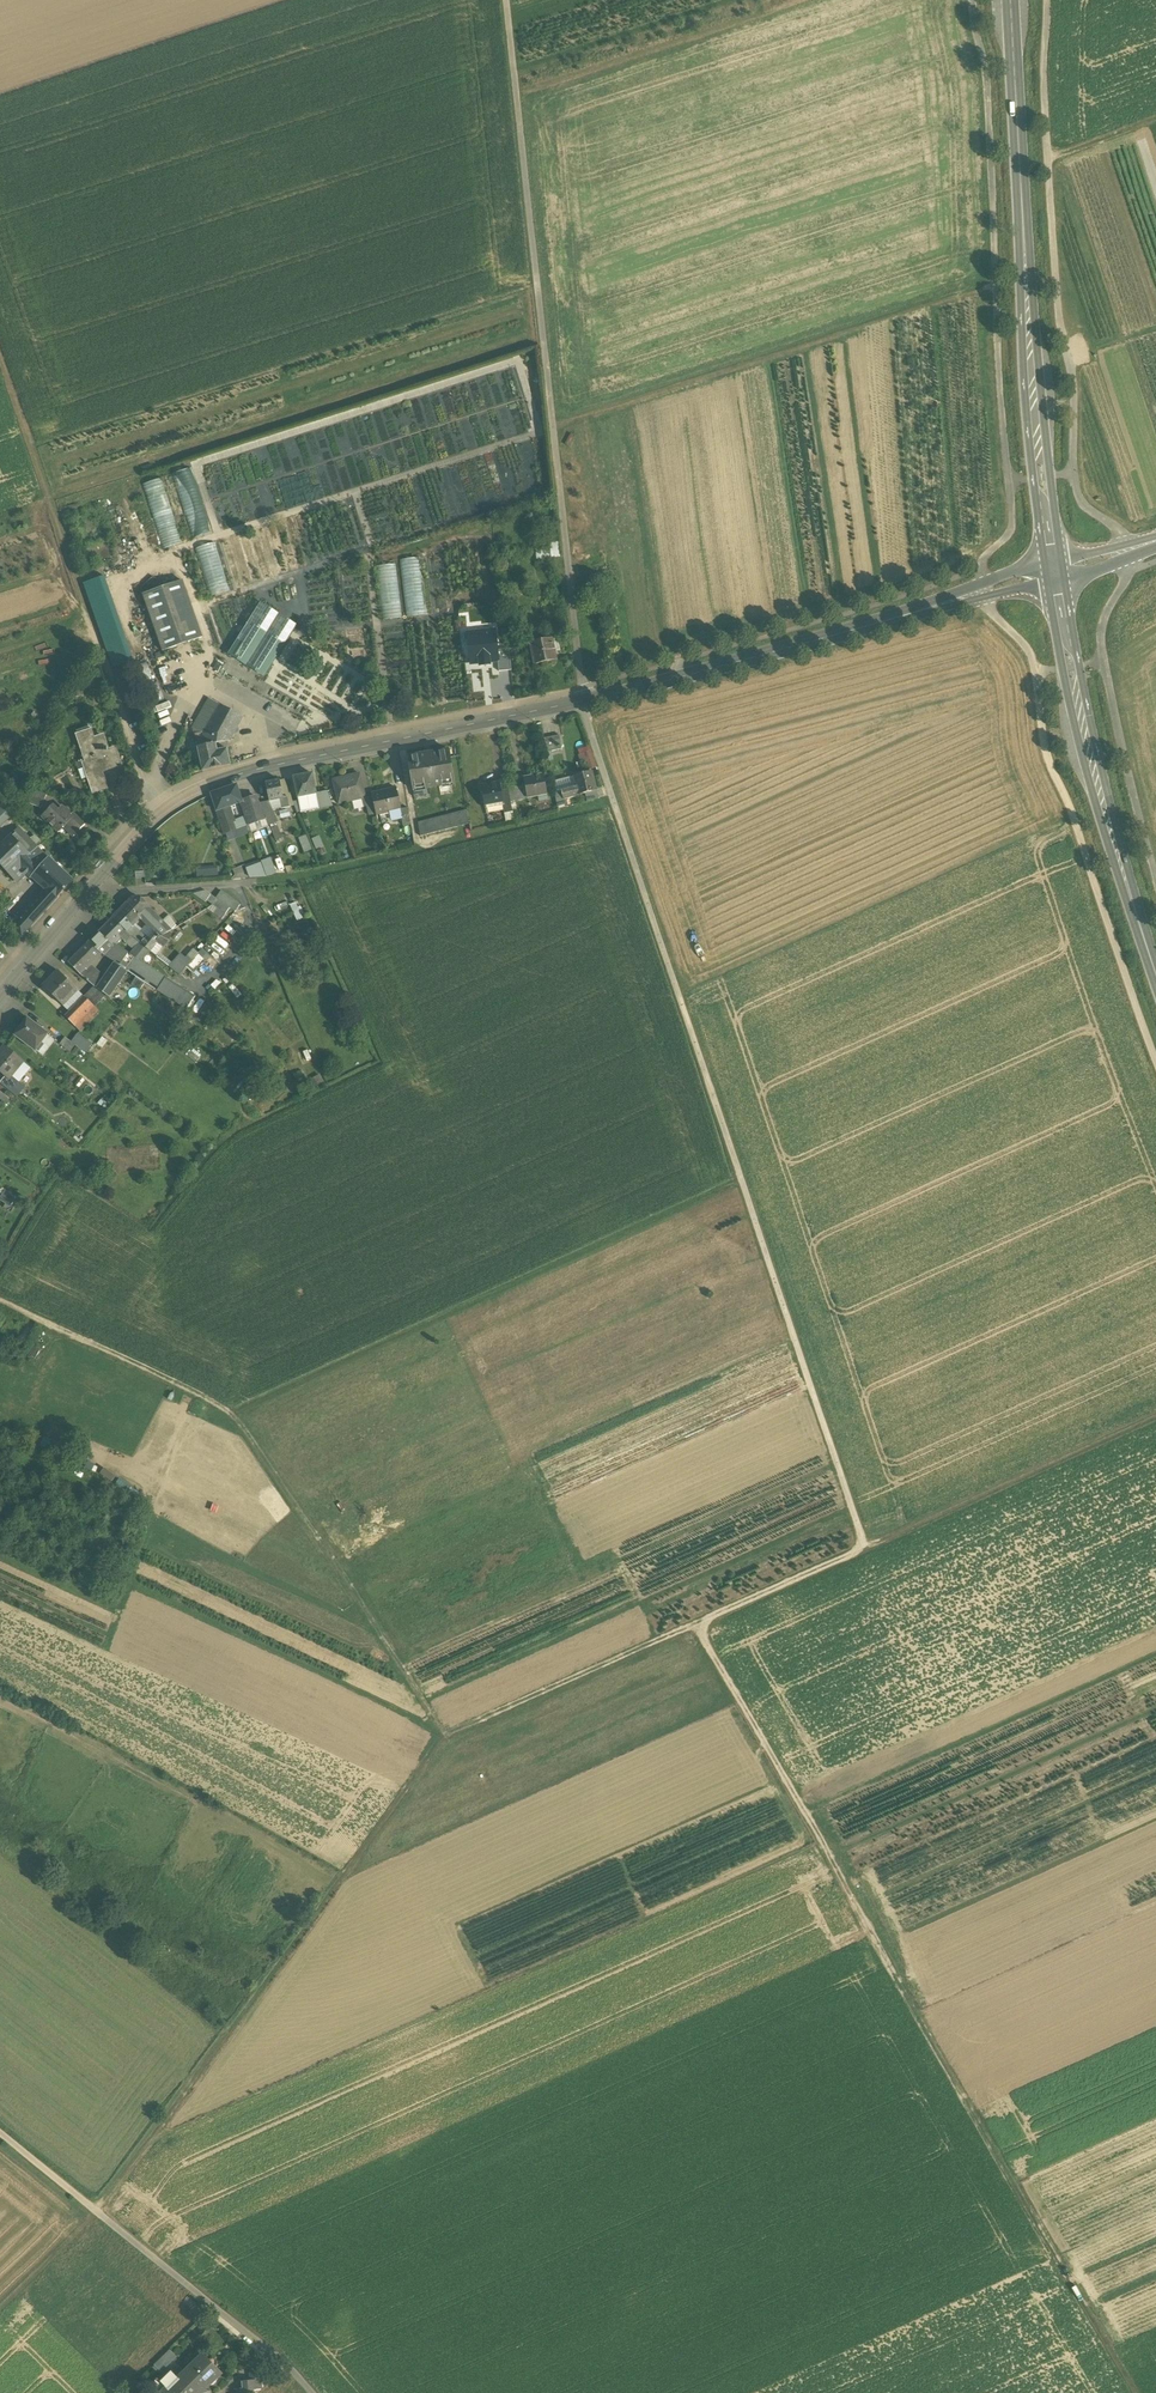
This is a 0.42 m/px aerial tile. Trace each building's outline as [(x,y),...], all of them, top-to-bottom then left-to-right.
[(193,468),(172,474),(193,538),(214,531),(193,468)] [(161,480),(142,486),(161,548),(180,542),(161,480)] [(559,542),(550,543),(551,548),(552,558),(560,557),(559,542)] [(213,544),(197,549),(212,598),(228,593),(213,544)] [(551,548),(536,550),(537,559),(552,558),(551,548)] [(421,559),(401,561),(408,617),(427,615),(421,559)] [(396,566),(378,568),(385,621),(403,618),(396,566)] [(183,581),(143,595),(163,651),(202,637),(183,581)] [(297,626),(263,606),(232,656),(266,676),(297,626)] [(555,629),(529,635),(530,643),(552,639),(557,638),(555,629)] [(490,662),(498,661),(497,651),(495,630),(468,633),(471,664),(480,663),(480,666),(490,665),(490,662)] [(552,639),(530,643),(535,664),(557,660),(555,650),(552,639)] [(499,672),(511,671),(509,649),(497,651),(498,661),(499,672)] [(210,699),(194,728),(195,734),(206,732),(220,705),(210,699)] [(156,719),(169,714),(165,703),(151,708),(156,719)] [(206,732),(204,735),(216,742),(216,744),(229,741),(242,717),(220,705),(206,732)] [(109,751),(104,737),(94,740),(90,727),(77,732),(86,759),(83,760),(94,792),(107,787),(101,771),(111,768),(106,753),(109,752),(109,751)] [(206,732),(195,734),(198,747),(216,744),(216,742),(204,735),(206,732)] [(559,735),(544,738),(547,752),(562,749),(559,735)] [(216,744),(198,747),(203,771),(231,765),(227,749),(218,752),(216,744)] [(116,749),(109,751),(109,752),(106,753),(111,768),(121,764),(116,749)] [(449,751),(408,758),(413,790),(454,783),(449,751)] [(579,752),(581,771),(595,769),(593,751),(579,752)] [(592,770),(573,775),(576,786),(579,795),(597,790),(592,770)] [(313,773),(294,777),(296,787),(297,792),(298,797),(310,795),(317,793),(313,773)] [(360,774),(333,780),(339,804),(365,798),(360,774)] [(544,774),(524,778),(525,786),(528,797),(528,798),(538,796),(547,794),(544,774)] [(279,780),(265,783),(269,801),(279,799),(283,798),(283,797),(279,780)] [(500,783),(481,787),(485,805),(503,802),(504,802),(501,790),(500,783)] [(237,785),(211,794),(217,811),(226,808),(242,802),(237,785)] [(523,786),(515,788),(518,801),(525,799),(525,798),(523,786)] [(576,786),(562,790),(564,799),(579,795),(576,786)] [(396,788),(372,794),(377,815),(401,810),(396,788)] [(515,788),(508,789),(511,802),(516,801),(518,801),(515,788)] [(47,795),(33,789),(27,802),(41,809),(47,795)] [(508,789),(501,790),(504,802),(503,802),(505,814),(513,813),(511,802),(508,789)] [(317,793),(310,795),(312,802),(299,804),(301,811),(320,808),(317,796),(317,793)] [(333,807),(329,794),(322,795),(324,807),(324,809),(333,807)] [(256,796),(242,802),(248,825),(249,825),(263,820),(256,796)] [(365,798),(369,816),(376,814),(372,796),(365,798)] [(0,800),(0,829),(17,813),(3,797),(0,800)] [(287,797),(283,797),(283,798),(279,799),(281,808),(289,807),(287,797)] [(271,804),(261,805),(269,825),(278,822),(271,804)] [(53,805),(42,817),(48,823),(59,811),(53,805)] [(226,808),(217,811),(220,818),(228,815),(226,808)] [(408,808),(401,810),(403,826),(411,825),(408,808)] [(67,812),(64,816),(59,811),(48,823),(59,833),(64,828),(67,831),(74,837),(85,825),(73,813),(71,816),(67,812)] [(467,811),(418,823),(421,837),(469,825),(467,811)] [(231,823),(229,819),(221,822),(225,834),(245,826),(246,826),(247,825),(244,818),(231,823)] [(19,829),(0,848),(0,862),(15,879),(24,871),(31,878),(34,875),(48,859),(46,857),(19,829)] [(299,837),(304,851),(311,849),(306,834),(299,837)] [(319,835),(312,838),(316,848),(323,845),(319,835)] [(55,861),(48,855),(46,857),(48,859),(53,863),(55,861)] [(266,875),(276,872),(271,856),(261,860),(266,875)] [(53,863),(48,859),(34,875),(47,888),(58,897),(73,881),(53,863)] [(197,869),(197,876),(218,875),(218,868),(197,869)] [(47,890),(39,898),(49,907),(58,897),(47,888),(47,890)] [(240,905),(221,891),(216,898),(230,907),(236,912),(240,905)] [(216,898),(211,895),(207,901),(218,908),(225,914),(230,907),(216,898)] [(39,898),(13,927),(22,937),(49,907),(39,898)] [(140,898),(133,898),(129,903),(142,917),(142,918),(154,931),(154,930),(162,922),(140,898)] [(129,903),(112,919),(126,933),(133,939),(137,935),(135,932),(137,930),(134,926),(142,918),(142,917),(129,903)] [(296,903),(290,905),(297,921),(303,918),(296,903)] [(225,914),(218,908),(214,914),(222,919),(225,914)] [(177,927),(170,917),(167,917),(162,922),(171,931),(177,927)] [(112,919),(99,933),(112,946),(120,939),(126,933),(112,919)] [(162,922),(154,930),(155,931),(160,938),(171,931),(162,922)] [(160,938),(155,931),(142,946),(149,951),(150,951),(160,938)] [(99,933),(88,944),(100,952),(115,963),(126,970),(133,960),(113,946),(112,946),(99,933)] [(133,939),(126,933),(120,939),(134,949),(139,943),(133,939)] [(279,933),(267,939),(269,945),(282,939),(279,933)] [(160,938),(150,951),(156,957),(167,943),(160,938)] [(142,946),(139,943),(134,949),(130,955),(135,958),(142,962),(149,951),(142,946)] [(100,952),(88,944),(82,950),(92,960),(100,952)] [(102,979),(93,971),(95,968),(90,963),(92,960),(82,950),(69,963),(82,977),(97,989),(109,997),(115,989),(102,980),(102,979)] [(142,962),(135,958),(133,960),(126,970),(128,972),(157,991),(165,979),(166,978),(142,962)] [(178,959),(170,968),(179,976),(187,966),(178,959)] [(102,979),(102,980),(115,989),(128,972),(126,970),(115,963),(102,979)] [(76,988),(58,971),(43,986),(61,1004),(76,989),(76,988)] [(195,998),(165,979),(157,991),(186,1009),(195,998)] [(93,987),(84,997),(95,1007),(105,996),(93,987)] [(76,989),(61,1004),(69,1012),(84,997),(76,989)] [(84,997),(69,1012),(66,1016),(65,1017),(66,1017),(76,1027),(95,1007),(84,997)] [(48,1034),(28,1019),(15,1036),(36,1051),(48,1034)] [(92,1045),(80,1036),(74,1044),(76,1045),(86,1053),(92,1045)] [(74,1044),(65,1037),(60,1045),(71,1052),(76,1045),(74,1044)] [(50,1044),(40,1061),(51,1068),(61,1051),(50,1044)] [(5,1046),(0,1052),(0,1071),(6,1076),(10,1079),(12,1076),(19,1082),(31,1069),(5,1046)] [(6,1076),(0,1083),(11,1092),(19,1082),(12,1076),(10,1079),(6,1076)] [(19,1082),(11,1092),(17,1097),(26,1087),(19,1082)] [(0,1091),(0,1100),(6,1105),(11,1100),(0,1091)] [(16,1195),(3,1189),(0,1197),(0,1200),(12,1205),(16,1195)] [(98,1476),(111,1483),(116,1474),(103,1467),(98,1476)] [(154,2365),(161,2372),(177,2357),(169,2349),(154,2365)] [(168,2389),(166,2387),(159,2392),(200,2392),(220,2373),(202,2355),(178,2379),(168,2389)] [(166,2387),(168,2389),(178,2379),(172,2372),(161,2382),(166,2387)] [(236,2390),(236,2392),(253,2392),(253,2389),(261,2388),(259,2373),(251,2374),(252,2381),(243,2382),(244,2389),(236,2390)] [(131,2392),(138,2392),(143,2388),(137,2381),(128,2390),(131,2392)]
